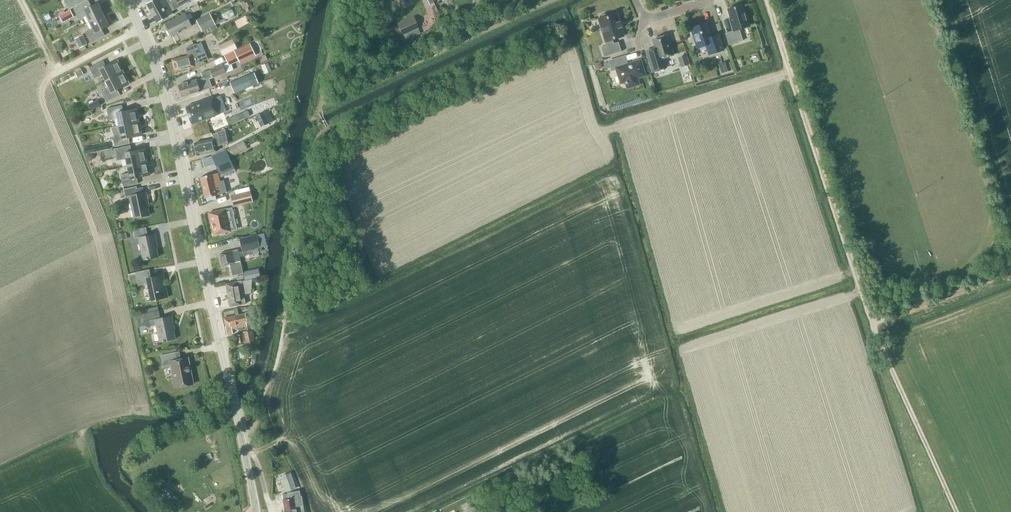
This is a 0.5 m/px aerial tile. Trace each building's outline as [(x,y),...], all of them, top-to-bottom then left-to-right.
[(69,8),(85,0),(65,0),(69,8)] [(147,3),(152,12),(167,5),(166,4),(172,1),(174,0),(153,0),(147,3)] [(152,12),(158,23),(173,14),(171,11),(191,0),(174,0),(172,1),(166,4),(167,5),(152,12)] [(104,14),(98,3),(91,6),(88,1),(73,8),(79,19),(86,15),(89,22),(104,14)] [(742,5),(728,9),(732,21),(731,22),(733,31),(725,33),(729,45),(743,40),(740,29),(750,26),(745,12),(744,13),(742,5)] [(220,15),(222,21),(236,15),(233,9),(220,15)] [(71,10),(61,15),(64,22),(75,16),(71,10)] [(210,13),(197,20),(203,31),(221,21),(216,13),(211,16),(210,13)] [(606,46),(601,47),(604,57),(622,51),(619,42),(614,43),(613,39),(625,36),(622,27),(621,21),(620,22),(617,13),(607,16),(607,15),(605,14),(601,15),(600,17),(600,18),(598,19),(606,46)] [(102,30),(110,26),(104,14),(89,22),(92,28),(85,32),(90,42),(105,35),(102,30)] [(166,24),(172,36),(192,26),(186,14),(166,24)] [(240,28),(251,23),(247,15),(236,21),(240,28)] [(419,28),(414,16),(397,23),(403,35),(419,28)] [(692,36),(694,42),(696,42),(698,48),(706,45),(709,54),(724,50),(719,35),(711,37),(707,23),(691,27),(694,36),(692,36)] [(87,44),(82,35),(75,38),(80,48),(87,44)] [(667,68),(664,58),(674,55),(670,42),(668,43),(666,35),(653,39),(655,48),(645,51),(652,73),(667,68)] [(237,48),(232,39),(218,45),(223,55),(237,48)] [(262,49),(258,42),(251,45),(250,43),(234,50),(224,55),(229,65),(239,61),(240,63),(256,55),(255,53),(262,49)] [(200,54),(198,49),(196,43),(186,48),(188,55),(172,60),(175,72),(191,67),(204,62),(203,61),(208,59),(205,52),(200,54)] [(689,64),(686,55),(678,57),(681,67),(689,64)] [(645,75),(640,61),(628,65),(625,56),(609,61),(612,70),(617,69),(621,82),(626,81),(628,87),(638,84),(636,78),(645,75)] [(106,81),(123,72),(117,59),(106,65),(103,60),(89,67),(95,78),(103,74),(106,81)] [(731,70),(728,60),(718,63),(722,73),(731,70)] [(192,94),(206,89),(212,86),(209,79),(213,77),(213,78),(226,73),(223,64),(210,69),(201,72),(203,77),(198,80),(179,85),(182,97),(191,94),(192,94)] [(84,74),(81,69),(75,72),(77,77),(84,74)] [(118,90),(130,84),(123,72),(106,81),(109,87),(101,91),(107,102),(120,95),(118,90)] [(230,83),(234,93),(259,83),(255,73),(230,83)] [(212,97),(186,107),(192,124),(213,117),(219,114),(226,111),(224,105),(216,108),(213,98),(212,97)] [(92,109),(101,105),(98,99),(89,104),(92,109)] [(119,126),(139,121),(136,108),(123,111),(122,105),(107,108),(109,120),(118,118),(119,125),(119,126)] [(271,115),(268,110),(256,116),(262,127),(269,123),(266,117),(271,115)] [(129,137),(141,135),(139,121),(119,126),(119,125),(111,127),(112,134),(115,146),(130,143),(129,137)] [(200,142),(194,143),(195,144),(196,144),(197,146),(195,146),(197,155),(216,151),(215,146),(225,144),(227,144),(224,129),(212,134),(213,139),(209,140),(200,142)] [(109,149),(108,143),(84,148),(85,154),(109,149)] [(128,165),(147,161),(144,148),(132,151),(130,145),(115,148),(118,160),(126,158),(128,165)] [(226,149),(212,155),(221,175),(221,177),(236,171),(235,169),(230,158),(226,149)] [(137,177),(150,175),(147,161),(128,165),(129,173),(121,174),(123,186),(138,183),(137,177)] [(200,177),(205,198),(222,194),(217,173),(200,177)] [(134,218),(150,215),(147,202),(149,202),(146,192),(144,193),(143,187),(137,188),(137,186),(124,189),(125,197),(129,196),(134,218)] [(231,195),(234,207),(253,202),(251,191),(231,195)] [(209,213),(214,235),(220,233),(220,235),(225,234),(225,232),(231,231),(225,209),(209,213)] [(143,260),(159,256),(156,244),(157,243),(155,234),(148,235),(146,227),(134,229),(135,238),(138,237),(143,260)] [(257,234),(240,238),(243,251),(243,252),(258,248),(260,248),(267,246),(264,233),(257,235),(257,234)] [(220,253),(223,265),(230,264),(232,275),(243,272),(238,249),(220,253)] [(258,268),(243,271),(244,279),(260,275),(258,268)] [(168,297),(164,274),(151,277),(149,269),(136,272),(138,285),(148,283),(151,300),(145,301),(145,302),(168,297)] [(226,283),(230,307),(245,304),(243,294),(251,292),(252,279),(241,282),(241,281),(226,283)] [(154,343),(176,338),(173,325),(174,325),(172,316),(161,318),(159,310),(135,315),(137,327),(145,326),(145,327),(156,325),(159,341),(153,342),(154,343)] [(235,315),(234,315),(237,327),(247,325),(248,331),(251,330),(250,321),(253,321),(252,315),(250,311),(245,312),(246,313),(239,314),(235,315)] [(234,315),(224,318),(226,326),(225,326),(226,331),(227,334),(233,333),(232,328),(237,327),(234,315)] [(243,333),(242,334),(243,342),(252,341),(255,340),(254,334),(253,330),(251,330),(248,331),(243,332),(243,333)] [(175,387),(193,383),(188,358),(181,359),(179,351),(161,355),(163,367),(171,365),(175,387)] [(297,489),(291,472),(282,475),(288,492),(297,489)] [(169,485),(161,490),(166,500),(175,495),(169,485)] [(303,505),(302,495),(301,495),(300,490),(288,492),(288,493),(282,494),(285,508),(303,505)] [(460,503),(463,510),(464,511),(477,511),(474,507),(472,508),(471,507),(468,499),(460,503)]
